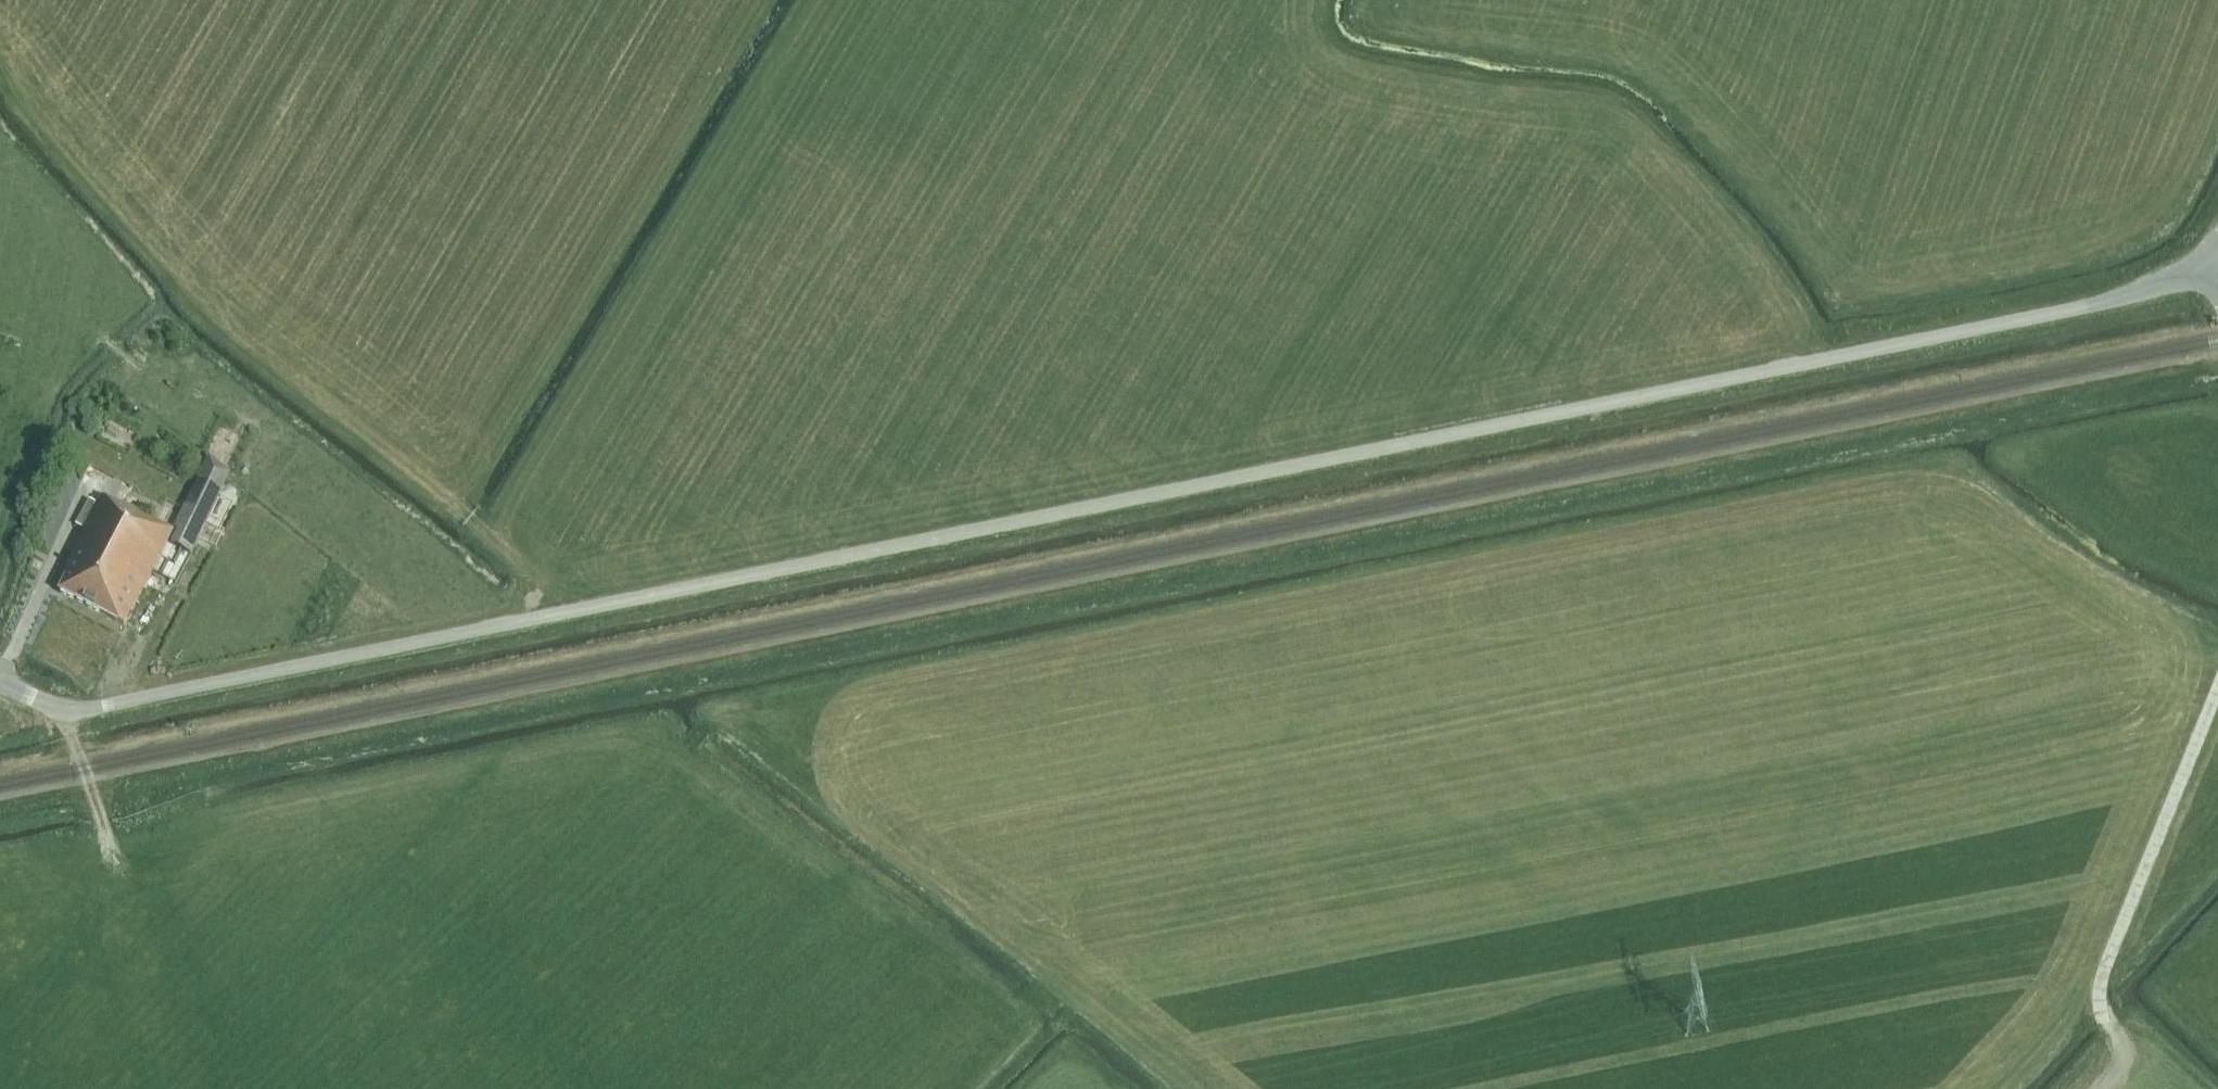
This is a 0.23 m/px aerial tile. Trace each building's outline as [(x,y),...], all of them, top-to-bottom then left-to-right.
[(223,489),(233,467),(208,456),(198,478),(223,489)] [(222,491),(197,480),(185,508),(209,519),(222,491)] [(77,527),(85,531),(68,566),(73,568),(60,593),(125,627),(173,532),(122,505),(121,508),(102,498),(98,506),(90,501),(77,527)]
